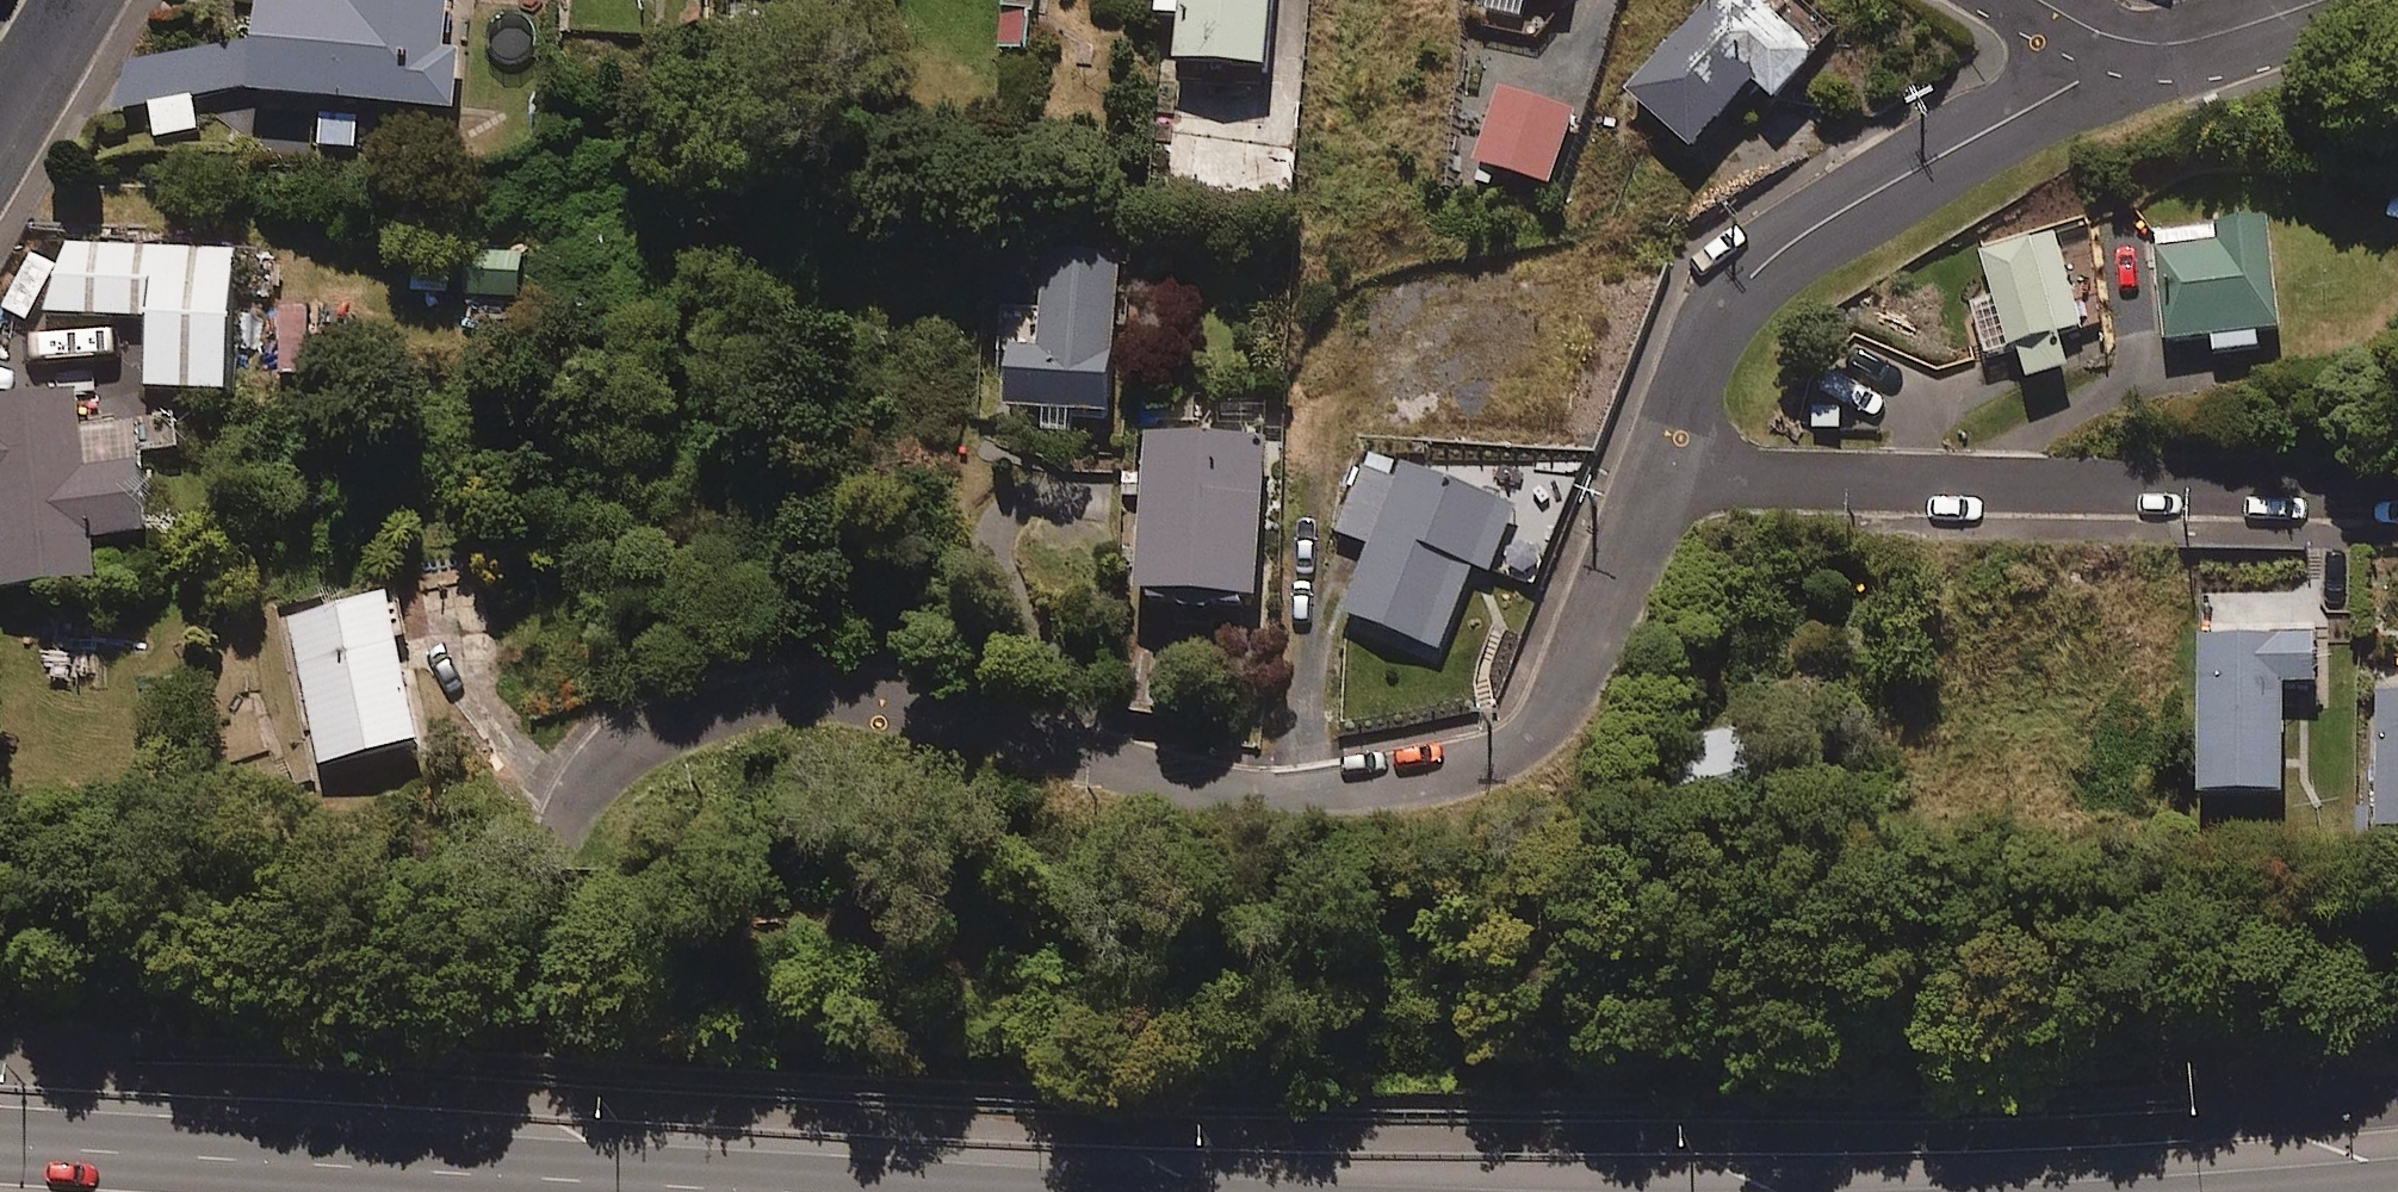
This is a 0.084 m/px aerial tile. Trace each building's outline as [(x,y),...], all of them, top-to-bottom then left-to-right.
[(256,87),(459,104),(464,48),(447,47),(451,0),(263,0),(256,87)] [(990,48),(1026,50),(1029,0),(993,0),(990,48)] [(1168,59),(1262,67),(1268,0),(1173,0),(1168,59)] [(1761,0),(1710,0),(1623,90),(1687,152),(1751,86),(1769,103),(1817,54),(1761,0)] [(1572,112),(1496,87),(1471,163),(1547,188),(1572,112)] [(1208,102),(1173,99),(1169,141),(1204,144),(1208,102)] [(2278,327),(2265,216),(2153,229),(2165,339),(2278,327)] [(2054,230),(1980,250),(2016,381),(2065,368),(2055,333),(2080,326),(2054,230)] [(244,245),(69,238),(46,312),(148,316),(145,389),(238,393),(244,245)] [(519,296),(521,245),(466,243),(464,293),(519,296)] [(1124,253),(1042,246),(1033,349),(1006,347),(1001,407),(1110,416),(1124,253)] [(309,304),(281,305),(283,373),(311,372),(309,304)] [(0,394),(0,548),(5,588),(103,576),(98,534),(150,528),(137,422),(85,428),(80,384),(0,394)] [(1256,598),(1265,439),(1138,432),(1128,591),(1256,598)] [(1518,502),(1399,456),(1339,611),(1436,649),(1468,564),(1491,573),(1518,502)] [(429,736),(394,590),(289,615),(323,761),(429,736)] [(2313,680),(2313,629),(2194,629),(2193,794),(2277,794),(2278,680),(2313,680)] [(2376,690),(2375,829),(2397,829),(2397,690),(2376,690)]
